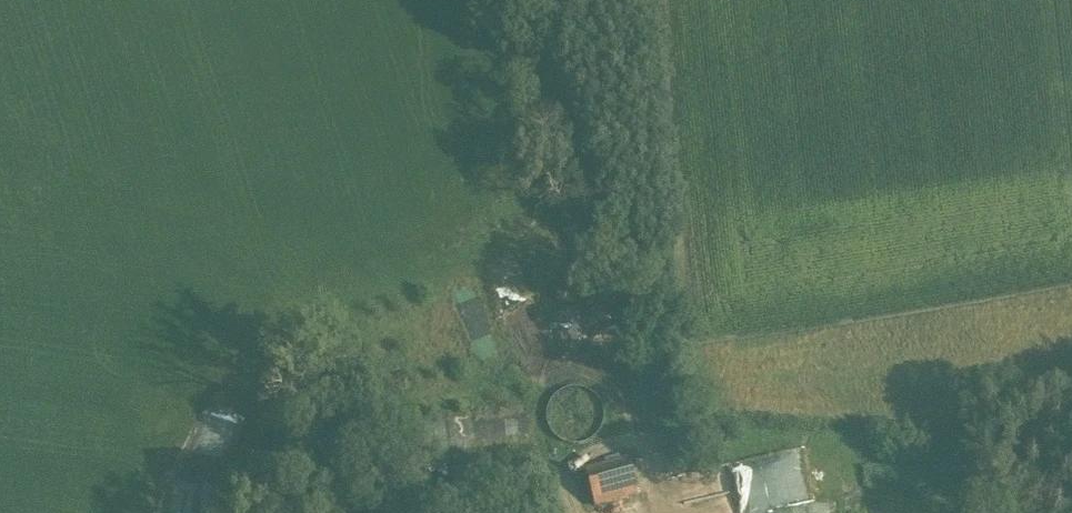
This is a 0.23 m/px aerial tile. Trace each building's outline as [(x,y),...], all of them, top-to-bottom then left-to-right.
[(602,430),(604,419),(602,408),(595,399),(586,393),(575,391),(564,394),(555,400),(549,409),(547,420),(549,431),(556,440),(565,446),(576,448),(587,446),(596,440),(602,430)] [(628,464),(586,475),(595,510),(638,498),(628,464)] [(417,504),(400,512),(422,512),(417,504)]
